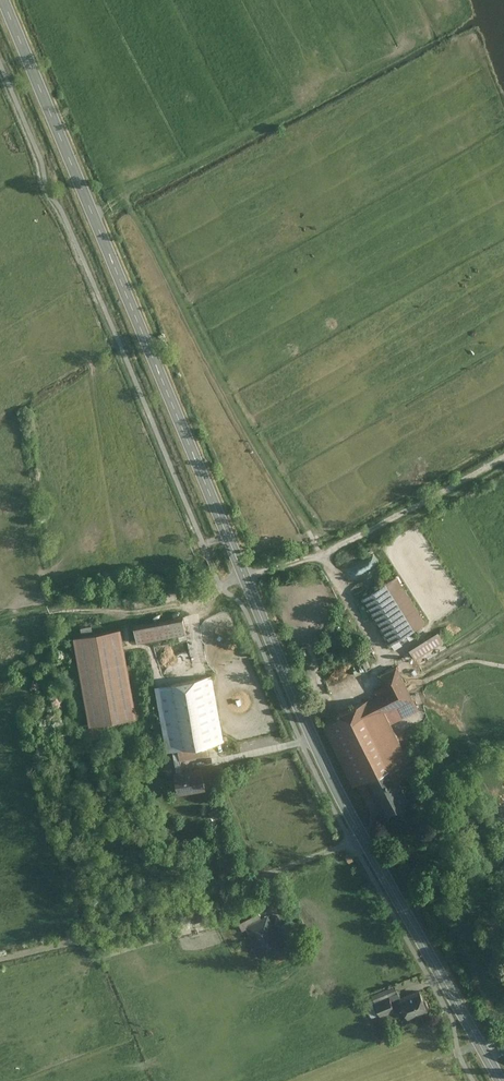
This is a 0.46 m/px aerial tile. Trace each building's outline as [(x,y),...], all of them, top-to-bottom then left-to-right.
[(373,580),(367,572),(352,581),(357,590),(373,580)] [(398,574),(357,597),(385,645),(425,622),(398,574)] [(185,597),(130,606),(136,641),(191,632),(185,597)] [(117,628),(74,636),(91,725),(134,717),(117,628)] [(439,632),(408,650),(413,659),(445,642),(439,632)] [(377,693),(320,720),(352,784),(368,776),(386,812),(412,799),(400,775),(416,767),(394,722),(419,710),(397,665),(378,674),(384,688),(376,692),(377,693)] [(214,674),(154,685),(166,750),(176,749),(178,759),(209,754),(207,742),(225,739),(214,674)] [(204,766),(175,771),(179,793),(207,788),(204,766)] [(213,818),(223,814),(219,806),(209,811),(213,818)] [(267,907),(233,922),(251,964),(286,950),(267,907)] [(420,989),(397,992),(408,1021),(431,1007),(420,989)]
